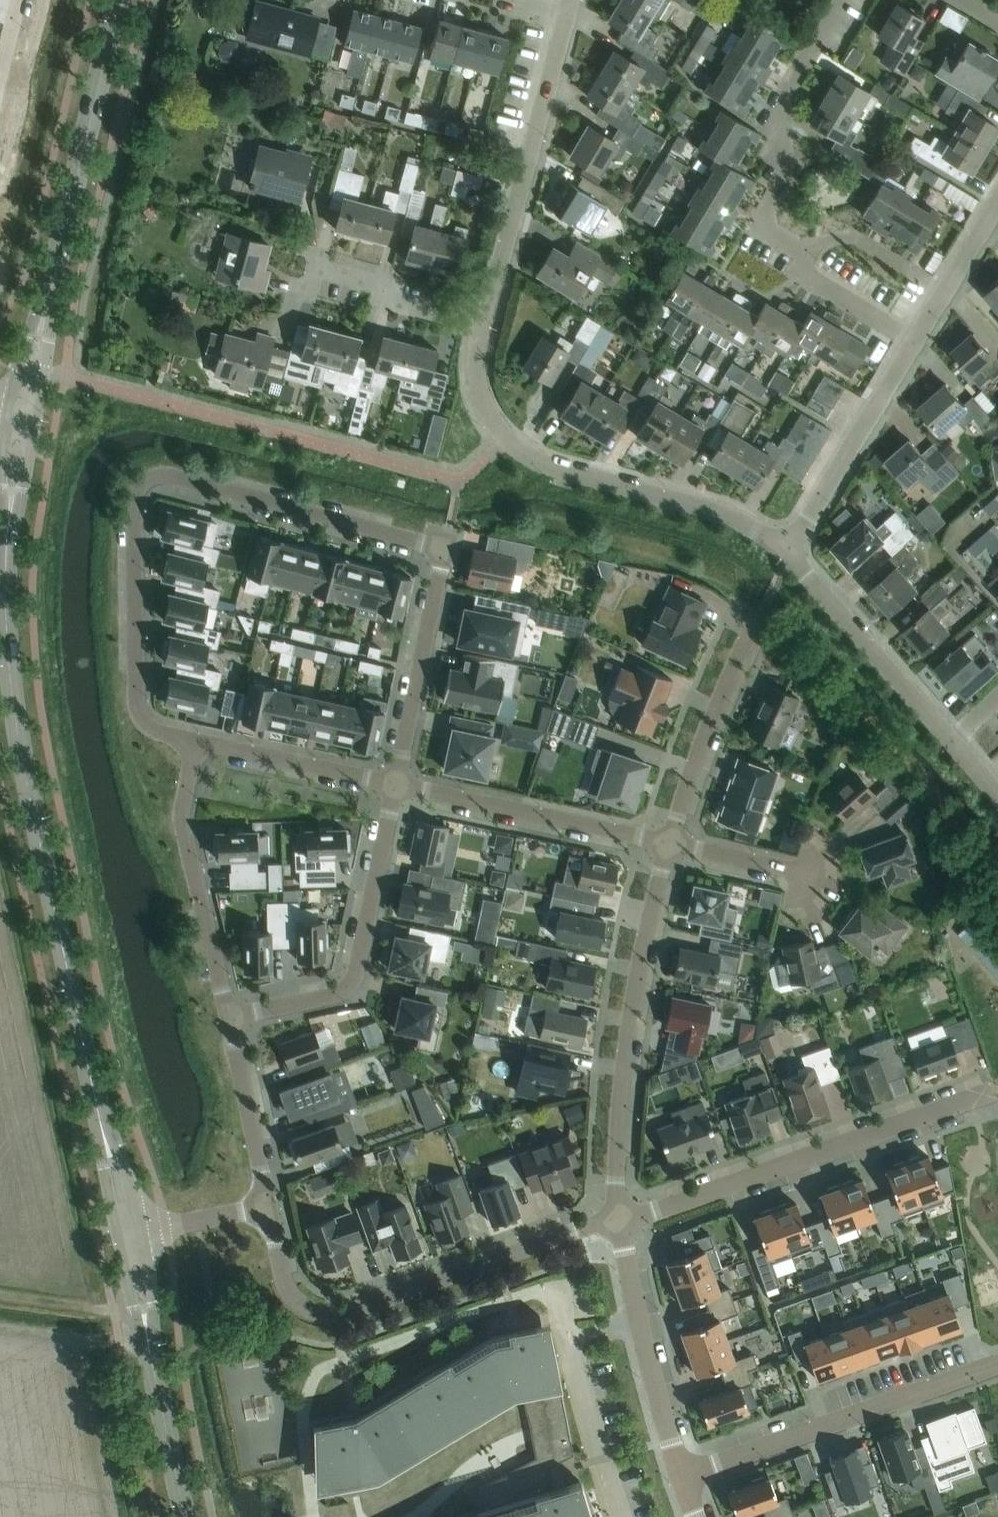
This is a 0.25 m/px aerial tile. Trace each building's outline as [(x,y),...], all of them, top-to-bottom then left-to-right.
[(651,16),(624,0),(620,0),(608,19),(608,18),(608,19),(624,29),(618,39),(644,55),(652,60),(659,48),(652,44),(657,36),(644,27),(651,16)] [(651,16),(658,21),(670,0),(624,0),(651,16)] [(689,9),(694,0),(673,0),(689,9)] [(724,0),(723,0),(713,0),(705,15),(720,22),(729,3),(724,0)] [(256,2),(252,18),(247,19),(243,22),(242,27),(244,31),(247,34),(247,38),(308,55),(313,37),(318,18),(317,18),(316,21),(277,10),(278,7),(256,2)] [(882,61),(904,74),(924,41),(923,40),(919,47),(909,41),(922,19),(897,4),(878,35),(892,43),(882,61)] [(367,49),(376,15),(353,9),(344,42),(354,45),(347,73),(360,77),(367,48),(367,49)] [(390,54),(398,21),(376,15),(367,49),(390,54)] [(741,36),(772,55),(779,44),(784,47),(789,39),(749,15),(743,25),(746,27),(741,36)] [(452,60),(462,25),(462,23),(454,21),(453,23),(439,19),(429,54),(452,60)] [(398,21),(390,54),(413,61),(422,27),(398,21)] [(475,66),(485,29),(476,27),(476,29),(462,25),(452,60),(475,66)] [(700,37),(709,42),(715,31),(706,26),(700,37)] [(485,29),(475,66),(497,72),(507,38),(493,34),(493,32),(485,29)] [(766,66),(772,55),(741,36),(734,47),(731,46),(727,53),(766,76),(771,68),(766,66)] [(701,56),(709,42),(700,37),(689,55),(698,60),(701,56)] [(937,73),(965,90),(972,78),(984,86),(997,64),(997,60),(983,51),(984,49),(980,47),(979,49),(969,42),(956,64),(946,57),(937,73)] [(922,49),(914,63),(929,71),(937,57),(922,49)] [(652,60),(644,55),(638,65),(614,50),(599,74),(629,92),(636,80),(647,87),(650,82),(661,89),(671,73),(651,61),(652,60)] [(761,84),(766,76),(727,53),(722,62),(725,64),(719,73),(750,92),(756,81),(761,84)] [(697,62),(698,60),(689,55),(681,69),(689,74),(697,62)] [(744,102),(750,92),(719,73),(712,85),(710,83),(705,91),(744,114),(749,106),(744,102)] [(823,98),(855,117),(862,105),(871,110),(878,98),(838,73),(823,98)] [(599,74),(586,95),(611,110),(606,120),(618,127),(618,128),(632,137),(642,144),(644,142),(648,145),(655,133),(641,123),(642,119),(632,112),(634,107),(624,100),(629,92),(599,74)] [(892,76),(888,77),(883,84),(885,88),(888,90),(893,89),(897,82),(896,78),(892,76)] [(984,150),(997,127),(974,112),(980,102),(959,90),(945,113),(957,120),(951,130),(984,150)] [(355,97),(342,94),(339,106),(352,109),(355,97)] [(906,118),(912,107),(890,94),(884,105),(906,118)] [(672,107),(681,112),(687,101),(678,96),(672,107)] [(848,129),(855,117),(823,98),(809,121),(840,140),(841,140),(849,145),(856,134),(848,129)] [(365,100),(361,111),(375,115),(378,103),(365,100)] [(400,109),(388,106),(385,117),(397,120),(400,109)] [(680,113),(681,112),(672,107),(668,115),(683,124),(687,117),(680,113)] [(713,131),(744,149),(750,139),(755,142),(760,133),(743,123),(721,110),(715,120),(719,121),(713,131)] [(437,119),(424,116),(424,117),(407,112),(405,122),(434,130),(437,119)] [(447,122),(444,133),(457,136),(459,125),(447,122)] [(632,137),(618,128),(611,139),(587,125),(570,155),(587,165),(599,173),(610,155),(619,161),(626,150),(637,156),(644,145),(642,144),(632,137)] [(971,171),(984,150),(951,130),(944,143),(934,137),(929,146),(916,139),(910,149),(922,156),(954,175),(960,165),(971,171)] [(737,160),(744,149),(713,131),(707,141),(704,140),(699,148),(716,158),(738,170),(742,163),(737,160)] [(679,154),(687,141),(678,136),(670,149),(679,154)] [(298,200),(309,159),(260,146),(249,187),(298,200)] [(910,162),(915,153),(903,146),(898,154),(910,162)] [(851,158),(873,171),(884,178),(890,168),(879,161),(879,160),(857,147),(851,158)] [(656,173),(665,178),(671,167),(678,171),(683,163),(667,154),(662,162),(656,173)] [(420,159),(408,156),(400,189),(411,192),(420,159)] [(755,181),(738,170),(716,158),(711,167),(713,168),(707,178),(739,197),(745,186),(750,189),(755,181)] [(360,239),(370,203),(356,200),(361,182),(364,173),(351,170),(339,166),(332,195),(343,198),(335,229),(336,229),(336,228),(348,231),(347,235),(360,239)] [(452,184),(456,170),(443,166),(439,180),(452,184)] [(931,183),(936,175),(924,168),(919,176),(931,183)] [(456,170),(452,184),(453,184),(450,194),(465,197),(468,185),(478,188),(482,176),(463,170),(457,169),(457,170),(456,170)] [(625,200),(595,181),(577,172),(577,173),(589,180),(583,190),(565,180),(565,181),(570,184),(554,210),(549,207),(548,208),(571,222),(589,233),(605,207),(616,214),(625,200)] [(657,191),(665,178),(656,173),(648,186),(657,191)] [(936,175),(931,183),(943,191),(948,183),(936,175)] [(732,208),(739,197),(707,178),(701,188),(698,187),(694,195),(732,218),(737,211),(732,208)] [(422,197),(435,200),(440,184),(426,181),(422,197)] [(943,191),(942,193),(971,211),(978,199),(949,182),(948,183),(943,191)] [(878,230),(901,191),(893,186),(891,189),(880,183),(862,214),(873,220),(870,225),(878,230)] [(370,203),(360,239),(372,242),(373,238),(385,241),(384,242),(385,242),(399,192),(384,188),(380,206),(370,203)] [(899,236),(918,205),(908,199),(910,196),(901,191),(878,230),(886,235),(888,230),(899,236)] [(728,226),(732,218),(694,195),(688,204),(692,206),(686,216),(716,234),(723,223),(728,226)] [(639,201),(632,212),(640,218),(647,206),(639,201)] [(431,266),(440,229),(447,206),(434,203),(428,225),(418,222),(421,208),(408,204),(400,233),(412,236),(406,259),(431,266)] [(918,205),(899,236),(910,243),(907,247),(915,253),(939,213),(929,208),(927,211),(918,205)] [(710,245),(716,234),(686,216),(680,225),(676,223),(671,232),(707,254),(710,256),(715,248),(710,245)] [(440,229),(431,266),(456,273),(468,228),(455,225),(453,233),(440,229)] [(269,245),(249,239),(228,234),(217,276),(254,286),(273,291),(273,290),(263,288),(268,271),(262,269),(264,261),(269,245)] [(616,265),(604,258),(587,248),(578,262),(553,247),(537,273),(575,296),(583,283),(593,290),(600,278),(606,282),(616,265)] [(690,275),(695,267),(688,263),(666,300),(676,306),(670,314),(681,321),(702,282),(690,275)] [(703,324),(722,294),(709,286),(714,278),(707,274),(702,282),(681,321),(689,326),(690,326),(694,319),(703,324)] [(987,295),(997,307),(997,285),(987,295)] [(708,337),(717,343),(745,297),(738,293),(733,301),(722,294),(703,324),(699,332),(708,337)] [(749,333),(757,315),(746,308),(751,300),(745,297),(717,343),(727,349),(731,341),(741,347),(749,333)] [(762,351),(790,305),(783,301),(778,310),(766,302),(757,315),(749,333),(757,338),(752,345),(762,351)] [(793,342),(803,324),(791,317),(796,309),(790,305),(762,351),(771,356),(775,350),(785,356),(793,342)] [(807,360),(835,314),(829,310),(824,318),(811,311),(803,324),(793,342),(803,347),(798,355),(807,360)] [(672,335),(681,321),(670,314),(662,328),(672,335)] [(835,314),(807,360),(816,365),(821,357),(831,363),(836,355),(856,367),(868,346),(848,335),(849,334),(836,326),(841,318),(835,314)] [(586,347),(599,325),(600,324),(587,316),(571,342),(560,336),(555,343),(542,336),(524,366),(541,377),(549,382),(564,357),(576,364),(586,347)] [(680,339),(689,326),(681,321),(672,335),(680,339)] [(335,331),(310,324),(302,355),(290,351),(284,375),(310,382),(310,379),(321,383),(327,362),(335,331)] [(601,356),(614,334),(599,325),(586,347),(601,356)] [(357,395),(363,371),(352,368),(360,338),(335,331),(327,362),(341,366),(334,388),(357,395)] [(260,386),(273,337),(258,333),(253,352),(243,349),(246,340),(226,335),(225,336),(222,335),(212,333),(207,351),(220,355),(215,374),(232,378),(229,387),(246,392),(249,383),(260,386)] [(960,361),(972,375),(981,385),(991,376),(995,380),(997,377),(997,360),(974,333),(952,352),(957,358),(956,359),(959,362),(960,361)] [(402,375),(410,343),(383,336),(375,367),(376,368),(376,369),(365,366),(363,371),(357,395),(351,418),(352,418),(348,431),(359,434),(362,421),(364,421),(370,400),(378,403),(387,371),(402,375)] [(410,343),(402,375),(415,379),(409,402),(421,405),(438,410),(446,383),(430,378),(437,350),(426,347),(426,346),(422,345),(422,346),(410,343)] [(564,416),(584,427),(603,395),(603,394),(589,386),(595,377),(575,365),(562,389),(572,394),(561,414),(564,416)] [(817,385),(838,397),(844,386),(824,374),(817,385)] [(645,398),(656,381),(656,380),(648,375),(638,394),(645,398)] [(659,449),(679,415),(668,409),(673,401),(662,395),(667,387),(656,381),(645,398),(643,402),(642,405),(642,404),(652,410),(636,435),(659,449)] [(989,412),(987,410),(975,397),(974,395),(964,404),(946,383),(920,406),(942,431),(957,418),(964,425),(973,417),(981,427),(993,417),(992,416),(989,412)] [(832,407),(838,397),(817,385),(811,395),(832,407)] [(975,397),(987,410),(989,412),(992,416),(997,411),(997,410),(997,404),(996,406),(983,390),(975,397)] [(642,405),(643,402),(632,395),(630,399),(622,394),(617,403),(603,395),(584,427),(605,440),(616,422),(626,428),(623,432),(624,433),(641,405),(642,405)] [(826,418),(832,407),(811,395),(805,406),(826,418)] [(291,407),(284,397),(277,401),(284,412),(291,407)] [(733,473),(750,444),(740,438),(755,412),(733,398),(720,421),(717,425),(706,443),(717,449),(711,459),(733,473)] [(784,438),(793,443),(809,418),(799,412),(784,438)] [(717,425),(720,421),(708,414),(704,421),(694,415),(690,422),(679,415),(659,449),(681,462),(696,437),(705,442),(705,444),(706,444),(706,443),(717,425)] [(803,428),(824,441),(831,430),(810,417),(803,428)] [(818,451),(824,441),(803,428),(797,439),(818,451)] [(785,460),(791,449),(794,444),(784,438),(778,447),(767,440),(761,450),(750,444),(733,473),(755,486),(768,465),(778,471),(779,469),(785,460)] [(812,462),(818,451),(797,439),(794,444),(791,449),(812,462)] [(960,471),(954,465),(941,450),(929,460),(910,439),(888,459),(910,484),(919,476),(935,493),(960,471)] [(806,472),(812,462),(791,449),(785,460),(806,472)] [(800,482),(806,472),(785,460),(779,469),(800,482)] [(997,509),(997,502),(995,498),(984,507),(991,515),(997,509)] [(182,541),(178,555),(207,562),(207,563),(214,565),(218,550),(213,548),(219,524),(207,521),(168,511),(162,536),(182,541)] [(844,535),(833,546),(853,569),(882,542),(893,554),(916,535),(895,511),(876,528),(866,516),(848,532),(847,529),(843,533),(844,535)] [(913,511),(907,517),(919,531),(925,525),(913,511)] [(980,538),(988,547),(997,538),(990,529),(980,538)] [(271,578),(280,544),(281,542),(258,536),(248,575),(249,575),(245,589),(266,595),(270,581),(271,578)] [(530,562),(534,544),(499,537),(495,554),(474,549),(467,580),(470,581),(469,584),(489,588),(490,584),(509,588),(512,572),(518,573),(526,568),(527,562),(530,562)] [(977,557),(988,547),(980,538),(969,548),(977,557)] [(292,584),(302,546),(288,542),(287,546),(280,544),(271,578),(292,584)] [(905,544),(893,554),(882,564),(891,573),(871,590),(891,612),(918,589),(908,577),(923,564),(905,544)] [(313,592),(324,553),(323,553),(323,555),(316,554),(317,550),(302,546),(292,584),(313,590),(313,592)] [(183,582),(179,596),(179,597),(208,604),(215,606),(219,591),(201,586),(207,563),(207,562),(178,555),(169,552),(162,577),(183,582)] [(335,598),(345,559),(324,553),(313,592),(335,598)] [(357,601),(367,563),(353,560),(352,563),(345,561),(345,559),(335,598),(336,596),(357,601)] [(378,609),(388,573),(381,571),(382,567),(367,563),(357,601),(358,602),(355,613),(376,618),(378,609)] [(613,567),(606,583),(621,590),(629,574),(613,567)] [(388,573),(378,609),(400,615),(410,577),(388,571),(388,573)] [(941,583),(934,589),(919,602),(927,611),(906,630),(925,652),(949,631),(939,620),(950,610),(942,600),(950,593),(941,583)] [(690,637),(694,627),(706,603),(670,586),(661,604),(654,620),(653,619),(641,643),(667,655),(685,663),(696,639),(690,637)] [(530,604),(494,597),(474,593),(474,594),(475,595),(472,610),(466,609),(459,642),(509,653),(516,624),(525,626),(530,604)] [(183,624),(180,638),(208,644),(208,645),(216,647),(220,631),(202,627),(208,604),(179,597),(179,596),(169,594),(163,619),(183,624)] [(237,614),(247,633),(249,634),(253,617),(237,614)] [(569,614),(565,634),(580,637),(589,618),(569,614)] [(259,619),(257,629),(269,631),(271,622),(259,619)] [(300,639),(302,629),(292,627),(290,636),(300,639)] [(302,629),(300,639),(313,642),(315,632),(302,629)] [(963,644),(951,655),(950,654),(946,657),(947,658),(938,666),(958,689),(968,680),(976,689),(997,669),(997,666),(984,650),(988,646),(976,633),(963,644)] [(184,665),(181,679),(208,685),(208,686),(217,688),(220,672),(203,668),(208,645),(208,644),(180,638),(169,635),(168,640),(165,639),(161,655),(165,655),(164,660),(184,665)] [(344,649),(347,640),(336,637),(334,647),(344,649)] [(281,651),(284,641),(271,638),(269,648),(281,651)] [(347,640),(344,649),(356,652),(359,643),(347,640)] [(284,641),(281,651),(292,653),(294,644),(284,641)] [(369,645),(367,655),(379,658),(381,648),(369,645)] [(325,661),(327,652),(316,649),(313,659),(325,661)] [(327,652),(325,661),(336,664),(339,654),(327,652)] [(518,664),(484,657),(465,653),(461,670),(449,668),(442,699),(497,711),(501,694),(511,696),(518,664)] [(368,672),(370,662),(360,659),(358,669),(368,672)] [(370,662),(368,672),(381,675),(383,665),(370,662)] [(672,679),(653,672),(637,665),(634,672),(621,667),(609,697),(608,703),(609,707),(612,712),(617,715),(615,719),(650,733),(657,716),(663,718),(668,705),(662,703),(672,679)] [(181,679),(170,676),(164,702),(203,710),(208,686),(208,685),(181,679)] [(273,689),(274,687),(251,682),(242,721),(265,726),(265,724),(266,724),(273,689)] [(749,733),(777,746),(778,743),(787,748),(791,747),(798,731),(797,727),(787,723),(798,698),(767,684),(760,700),(763,701),(749,733)] [(244,693),(226,689),(221,713),(239,716),(244,693)] [(287,732),(295,694),(273,689),(266,724),(272,725),(271,729),(287,732)] [(309,733),(317,699),(295,694),(287,732),(301,736),(302,732),(309,733)] [(386,703),(363,698),(353,746),(375,750),(386,703)] [(330,742),(339,704),(317,699),(309,733),(317,735),(316,739),(330,742)] [(353,743),(361,708),(339,704),(330,742),(345,745),(346,742),(353,743)] [(553,709),(546,730),(591,746),(599,725),(553,709)] [(492,724),(451,716),(446,739),(450,740),(444,769),(485,777),(494,737),(490,736),(492,724)] [(647,763),(601,748),(596,765),(598,770),(606,773),(598,795),(632,807),(647,763)] [(726,797),(724,799),(720,801),(716,812),(719,815),(718,818),(722,820),(723,822),(731,825),(733,823),(754,831),(775,772),(742,760),(729,798),(726,797)] [(880,811),(896,797),(886,785),(875,795),(854,772),(826,797),(846,820),(868,801),(878,813),(880,811)] [(904,790),(896,797),(880,811),(890,822),(914,801),(904,790)] [(419,870),(432,873),(442,875),(444,864),(440,863),(447,827),(417,821),(409,856),(421,859),(419,870)] [(346,855),(345,829),(334,829),(334,825),(320,826),(320,829),(305,830),(306,850),(295,850),(296,870),(300,869),(300,884),(334,883),(334,869),(333,869),(333,855),(346,855)] [(230,872),(231,886),(264,885),(264,871),(257,871),(256,831),(243,832),(243,828),(229,828),(229,832),(216,832),(217,837),(213,837),(213,854),(217,853),(217,858),(231,858),(232,872),(230,872)] [(904,833),(878,842),(859,849),(868,875),(882,871),(887,885),(909,877),(904,862),(913,859),(904,833)] [(498,835),(494,853),(511,856),(514,839),(498,835)] [(552,895),(591,903),(594,889),(611,892),(616,865),(584,858),(581,872),(565,868),(563,882),(555,880),(552,895)] [(510,866),(506,884),(516,887),(520,868),(510,866)] [(465,880),(442,875),(432,873),(429,889),(403,883),(397,913),(442,922),(446,905),(459,908),(465,880)] [(695,885),(688,916),(701,919),(698,933),(730,939),(737,908),(724,905),(727,892),(724,891),(722,886),(714,884),(711,888),(695,885)] [(506,885),(503,902),(505,902),(504,907),(521,911),(525,893),(519,892),(520,888),(506,885)] [(591,903),(552,895),(548,909),(560,912),(555,936),(598,946),(603,920),(592,917),(595,904),(591,903)] [(317,913),(333,913),(333,900),(316,901),(317,913)] [(282,903),(284,940),(298,939),(298,960),(303,960),(303,964),(319,963),(319,959),(324,959),(324,946),(327,946),(327,932),(323,933),(323,920),(298,920),(298,902),(282,903)] [(269,940),(284,940),(282,903),(267,903),(268,931),(243,931),(244,944),(240,944),(240,958),(244,958),(244,971),(249,971),(249,975),(265,974),(265,971),(270,970),(269,940)] [(907,926),(899,919),(883,907),(875,917),(859,905),(857,908),(854,906),(846,917),(848,919),(839,930),(869,953),(875,946),(877,947),(878,946),(887,953),(907,926)] [(960,933),(997,976),(997,922),(987,909),(960,933)] [(450,935),(444,933),(425,929),(422,941),(395,935),(392,951),(389,951),(386,964),(389,965),(388,968),(422,976),(426,958),(444,961),(450,935)] [(507,936),(495,934),(493,944),(505,946),(507,936)] [(742,944),(730,942),(711,937),(707,953),(680,947),(678,955),(674,954),(671,967),(675,968),(674,976),(713,985),(716,969),(736,974),(742,944)] [(455,939),(453,948),(463,950),(464,941),(455,939)] [(564,959),(566,949),(519,939),(515,956),(550,964),(545,986),(588,996),(590,988),(593,987),(595,985),(596,979),(595,976),(593,974),(594,966),(564,959)] [(841,985),(833,963),(816,966),(811,940),(782,946),(783,954),(779,955),(777,958),(774,963),(779,986),(817,977),(822,991),(841,985)] [(447,952),(443,971),(457,974),(461,956),(447,952)] [(447,991),(436,989),(416,984),(413,998),(402,996),(395,1028),(419,1033),(416,1047),(434,1051),(438,1033),(430,1023),(434,1004),(444,1006),(447,991)] [(560,999),(540,995),(532,993),(529,1008),(524,1033),(540,1036),(580,1045),(586,1019),(557,1013),(560,999)] [(710,1005),(692,1001),(672,997),(672,1000),(667,1001),(666,1009),(669,1012),(666,1026),(677,1029),(673,1046),(697,1051),(701,1034),(703,1034),(710,1005)] [(337,1039),(350,1034),(344,1019),(331,1024),(337,1039)] [(377,1020),(360,1027),(368,1050),(385,1043),(377,1020)] [(965,1048),(959,1029),(956,1021),(944,1026),(947,1035),(910,1049),(920,1076),(958,1063),(954,1052),(965,1048)] [(334,1042),(319,1047),(313,1032),(309,1033),(307,1032),(299,1035),(300,1037),(281,1043),(293,1077),(340,1060),(334,1042)] [(494,1036),(475,1032),(472,1045),(491,1050),(494,1036)] [(775,1033),(760,1039),(767,1058),(783,1052),(775,1033)] [(907,1074),(900,1055),(893,1035),(858,1048),(864,1063),(847,1068),(858,1099),(888,1088),(886,1081),(907,1074)] [(743,1057),(762,1050),(757,1037),(739,1044),(743,1057)] [(569,1052),(550,1048),(528,1043),(525,1057),(523,1057),(518,1081),(519,1081),(517,1092),(535,1096),(538,1085),(563,1091),(566,1079),(575,1077),(577,1068),(566,1066),(569,1052)] [(840,1077),(833,1058),(829,1045),(801,1055),(805,1066),(797,1069),(799,1073),(783,1079),(798,1120),(828,1109),(819,1084),(840,1077)] [(409,1066),(390,1073),(397,1093),(416,1086),(409,1066)] [(776,1102),(769,1083),(765,1072),(742,1080),(747,1095),(725,1103),(739,1141),(769,1130),(761,1107),(776,1102)] [(329,1074),(300,1084),(282,1091),(290,1115),(305,1110),(310,1122),(351,1107),(346,1094),(337,1097),(329,1074)] [(455,1078),(439,1082),(443,1098),(459,1094),(455,1078)] [(689,1117),(657,1129),(668,1161),(717,1143),(702,1102),(685,1108),(689,1117)] [(437,1104),(419,1110),(426,1129),(443,1122),(437,1104)] [(353,1158),(348,1145),(340,1147),(333,1125),(292,1139),(292,1141),(289,1143),(293,1153),(296,1152),(300,1163),(311,1159),(316,1171),(353,1158)] [(412,1141),(419,1155),(431,1149),(424,1136),(412,1141)] [(571,1155),(574,1154),(568,1136),(519,1153),(531,1189),(544,1184),(546,1188),(555,1185),(556,1187),(575,1180),(569,1164),(566,1163),(564,1158),(567,1155),(571,1155)] [(928,1149),(905,1157),(906,1160),(922,1204),(943,1196),(942,1191),(934,1167),(928,1149)] [(526,1183),(519,1165),(515,1153),(487,1163),(494,1184),(479,1190),(491,1223),(519,1213),(511,1189),(526,1183)] [(922,1204),(906,1160),(893,1164),(894,1167),(886,1170),(894,1193),(882,1198),(891,1222),(903,1217),(903,1215),(923,1208),(922,1204)] [(352,1162),(325,1171),(329,1182),(356,1172),(352,1162)] [(934,1167),(942,1191),(953,1188),(949,1163),(934,1167)] [(472,1209),(462,1182),(460,1175),(436,1183),(441,1195),(439,1199),(425,1204),(439,1241),(467,1231),(461,1213),(472,1209)] [(852,1179),(839,1184),(854,1224),(874,1217),(882,1238),(895,1233),(891,1222),(882,1198),(870,1202),(862,1179),(853,1182),(852,1179)] [(854,1224),(839,1184),(827,1188),(828,1191),(820,1194),(828,1217),(816,1221),(824,1245),(828,1256),(841,1251),(834,1231),(854,1224)] [(421,1248),(414,1229),(405,1205),(382,1213),(377,1200),(357,1207),(372,1251),(391,1244),(396,1257),(401,1255),(402,1257),(406,1257),(409,1256),(413,1254),(415,1252),(415,1250),(421,1248)] [(824,1245),(816,1221),(804,1226),(796,1202),(787,1205),(786,1203),(774,1207),(791,1256),(811,1248),(812,1250),(824,1245)] [(791,1256),(774,1207),(761,1211),(762,1214),(753,1217),(763,1245),(751,1249),(765,1289),(780,1285),(772,1262),(791,1256)] [(333,1217),(326,1220),(307,1227),(316,1253),(313,1255),(317,1266),(320,1265),(322,1269),(348,1259),(344,1245),(361,1239),(351,1212),(334,1218),(333,1217)] [(694,1239),(689,1228),(672,1234),(676,1245),(685,1242),(694,1239)] [(666,1272),(671,1284),(712,1270),(712,1271),(721,1268),(709,1233),(694,1239),(685,1242),(690,1254),(666,1262),(669,1271),(666,1272)] [(961,1243),(952,1246),(955,1255),(964,1252),(961,1243)] [(905,1259),(893,1263),(896,1274),(908,1270),(905,1259)] [(836,1276),(831,1265),(819,1270),(823,1281),(836,1276)] [(883,1267),(871,1271),(875,1281),(886,1277),(883,1267)] [(705,1296),(709,1308),(733,1300),(728,1287),(719,1290),(712,1271),(712,1270),(671,1284),(675,1297),(678,1296),(681,1305),(705,1296)] [(947,1286),(925,1294),(927,1300),(939,1331),(964,1323),(958,1301),(969,1297),(959,1270),(943,1275),(947,1286)] [(875,1281),(871,1271),(861,1274),(865,1285),(875,1281)] [(851,1278),(840,1282),(844,1292),(855,1288),(851,1278)] [(822,1290),(812,1294),(816,1306),(826,1302),(822,1290)] [(920,1343),(907,1307),(904,1298),(883,1305),(886,1314),(899,1350),(920,1343)] [(681,1342),(685,1354),(726,1339),(719,1319),(737,1313),(733,1300),(709,1308),(691,1315),(695,1326),(681,1332),(685,1340),(681,1342)] [(939,1331),(927,1300),(907,1307),(920,1343),(920,1342),(940,1335),(939,1331)] [(899,1350),(886,1314),(883,1305),(863,1313),(866,1322),(878,1356),(898,1349),(898,1351),(899,1350)] [(878,1356),(866,1322),(863,1313),(842,1320),(845,1329),(858,1364),(878,1356)] [(470,1492),(480,1512),(552,1487),(547,1466),(573,1453),(561,1384),(549,1321),(507,1329),(490,1332),(359,1411),(347,1418),(314,1425),(325,1479),(374,1469),(521,1380),(536,1457),(470,1492)] [(858,1364),(845,1329),(825,1336),(837,1371),(858,1364)] [(837,1371),(825,1336),(804,1344),(799,1330),(787,1334),(797,1362),(809,1358),(816,1378),(837,1371)] [(719,1366),(724,1378),(748,1369),(757,1366),(753,1353),(733,1360),(726,1339),(685,1354),(690,1366),(693,1365),(696,1374),(719,1366)] [(748,1369),(724,1378),(728,1390),(699,1400),(707,1424),(732,1415),(733,1418),(745,1413),(744,1411),(748,1409),(740,1387),(752,1382),(748,1369)] [(966,1448),(986,1441),(974,1406),(954,1413),(927,1422),(936,1450),(926,1454),(936,1481),(939,1490),(952,1485),(950,1478),(974,1470),(966,1448)] [(879,1439),(893,1479),(909,1473),(915,1489),(936,1481),(926,1454),(915,1459),(905,1430),(879,1439)] [(834,1467),(825,1471),(830,1487),(839,1484),(845,1500),(870,1491),(871,1493),(872,1492),(870,1487),(879,1484),(871,1459),(862,1462),(856,1445),(829,1454),(834,1467)] [(766,1516),(770,1516),(791,1510),(786,1497),(777,1500),(768,1477),(766,1478),(764,1476),(751,1480),(752,1483),(728,1492),(736,1515),(762,1506),(766,1516)] [(581,1478),(552,1487),(480,1512),(469,1516),(593,1516),(581,1478)] [(975,1500),(962,1505),(966,1516),(979,1511),(975,1500)]
